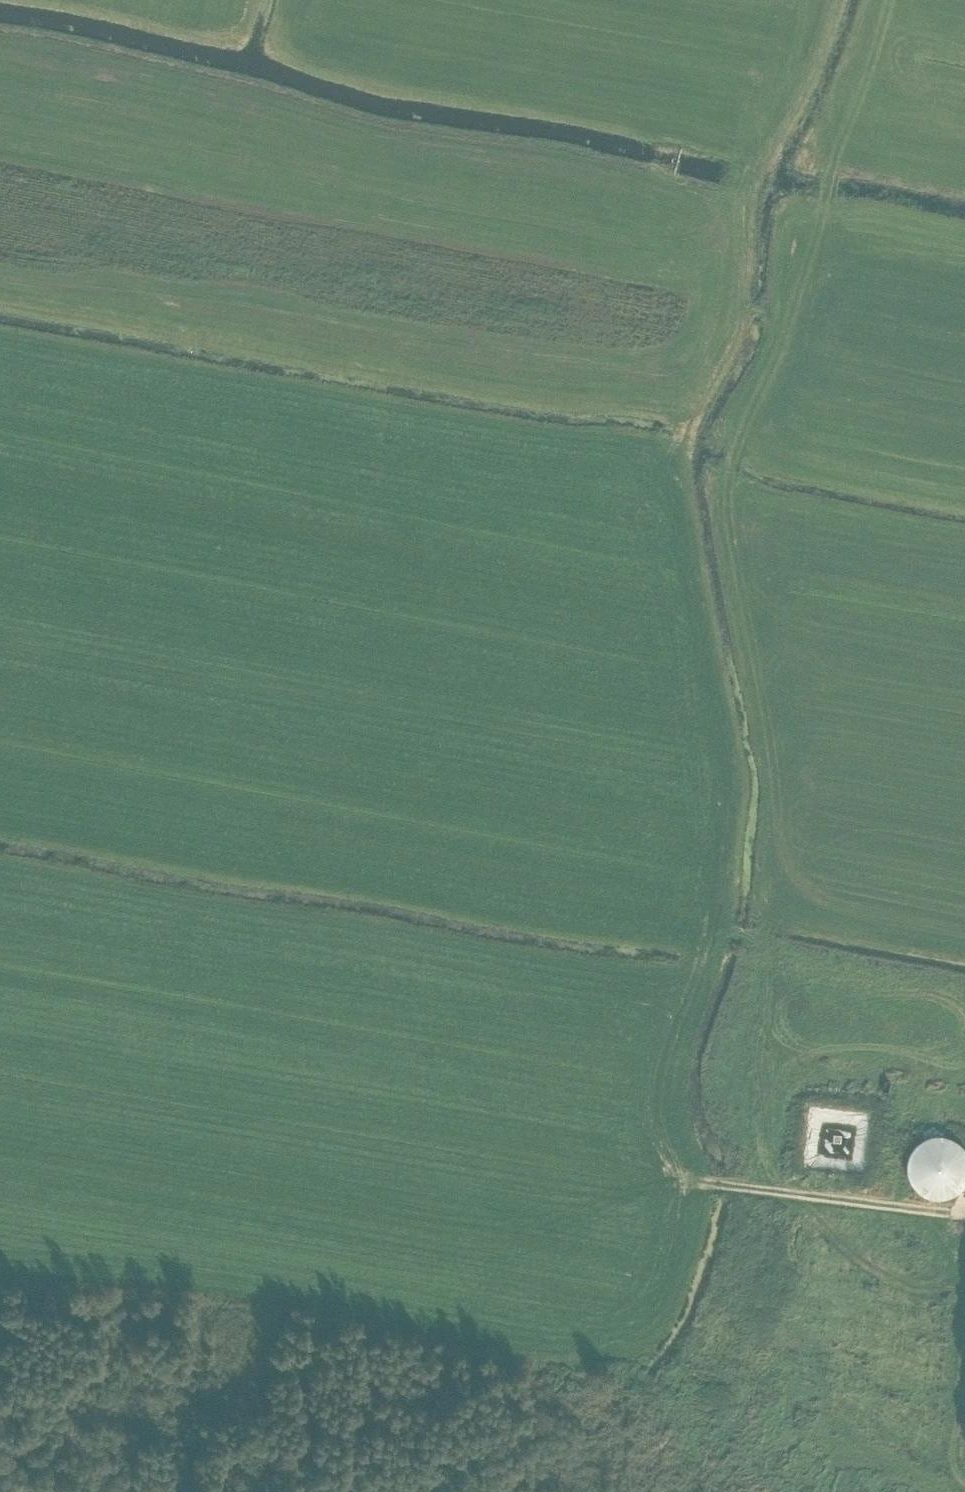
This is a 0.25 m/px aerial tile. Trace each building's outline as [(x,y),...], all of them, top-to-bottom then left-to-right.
[(944,1199),(950,1197),(957,1194),(962,1189),(964,1185),(964,1149),(962,1145),(956,1140),(952,1138),(947,1136),(940,1135),(933,1135),(927,1137),(922,1139),(918,1142),(914,1146),(911,1149),(909,1153),(907,1159),(906,1164),(906,1169),(907,1174),(908,1179),(910,1183),(913,1187),(917,1192),(922,1195),(927,1197),(932,1199),(938,1199),(944,1199)]
